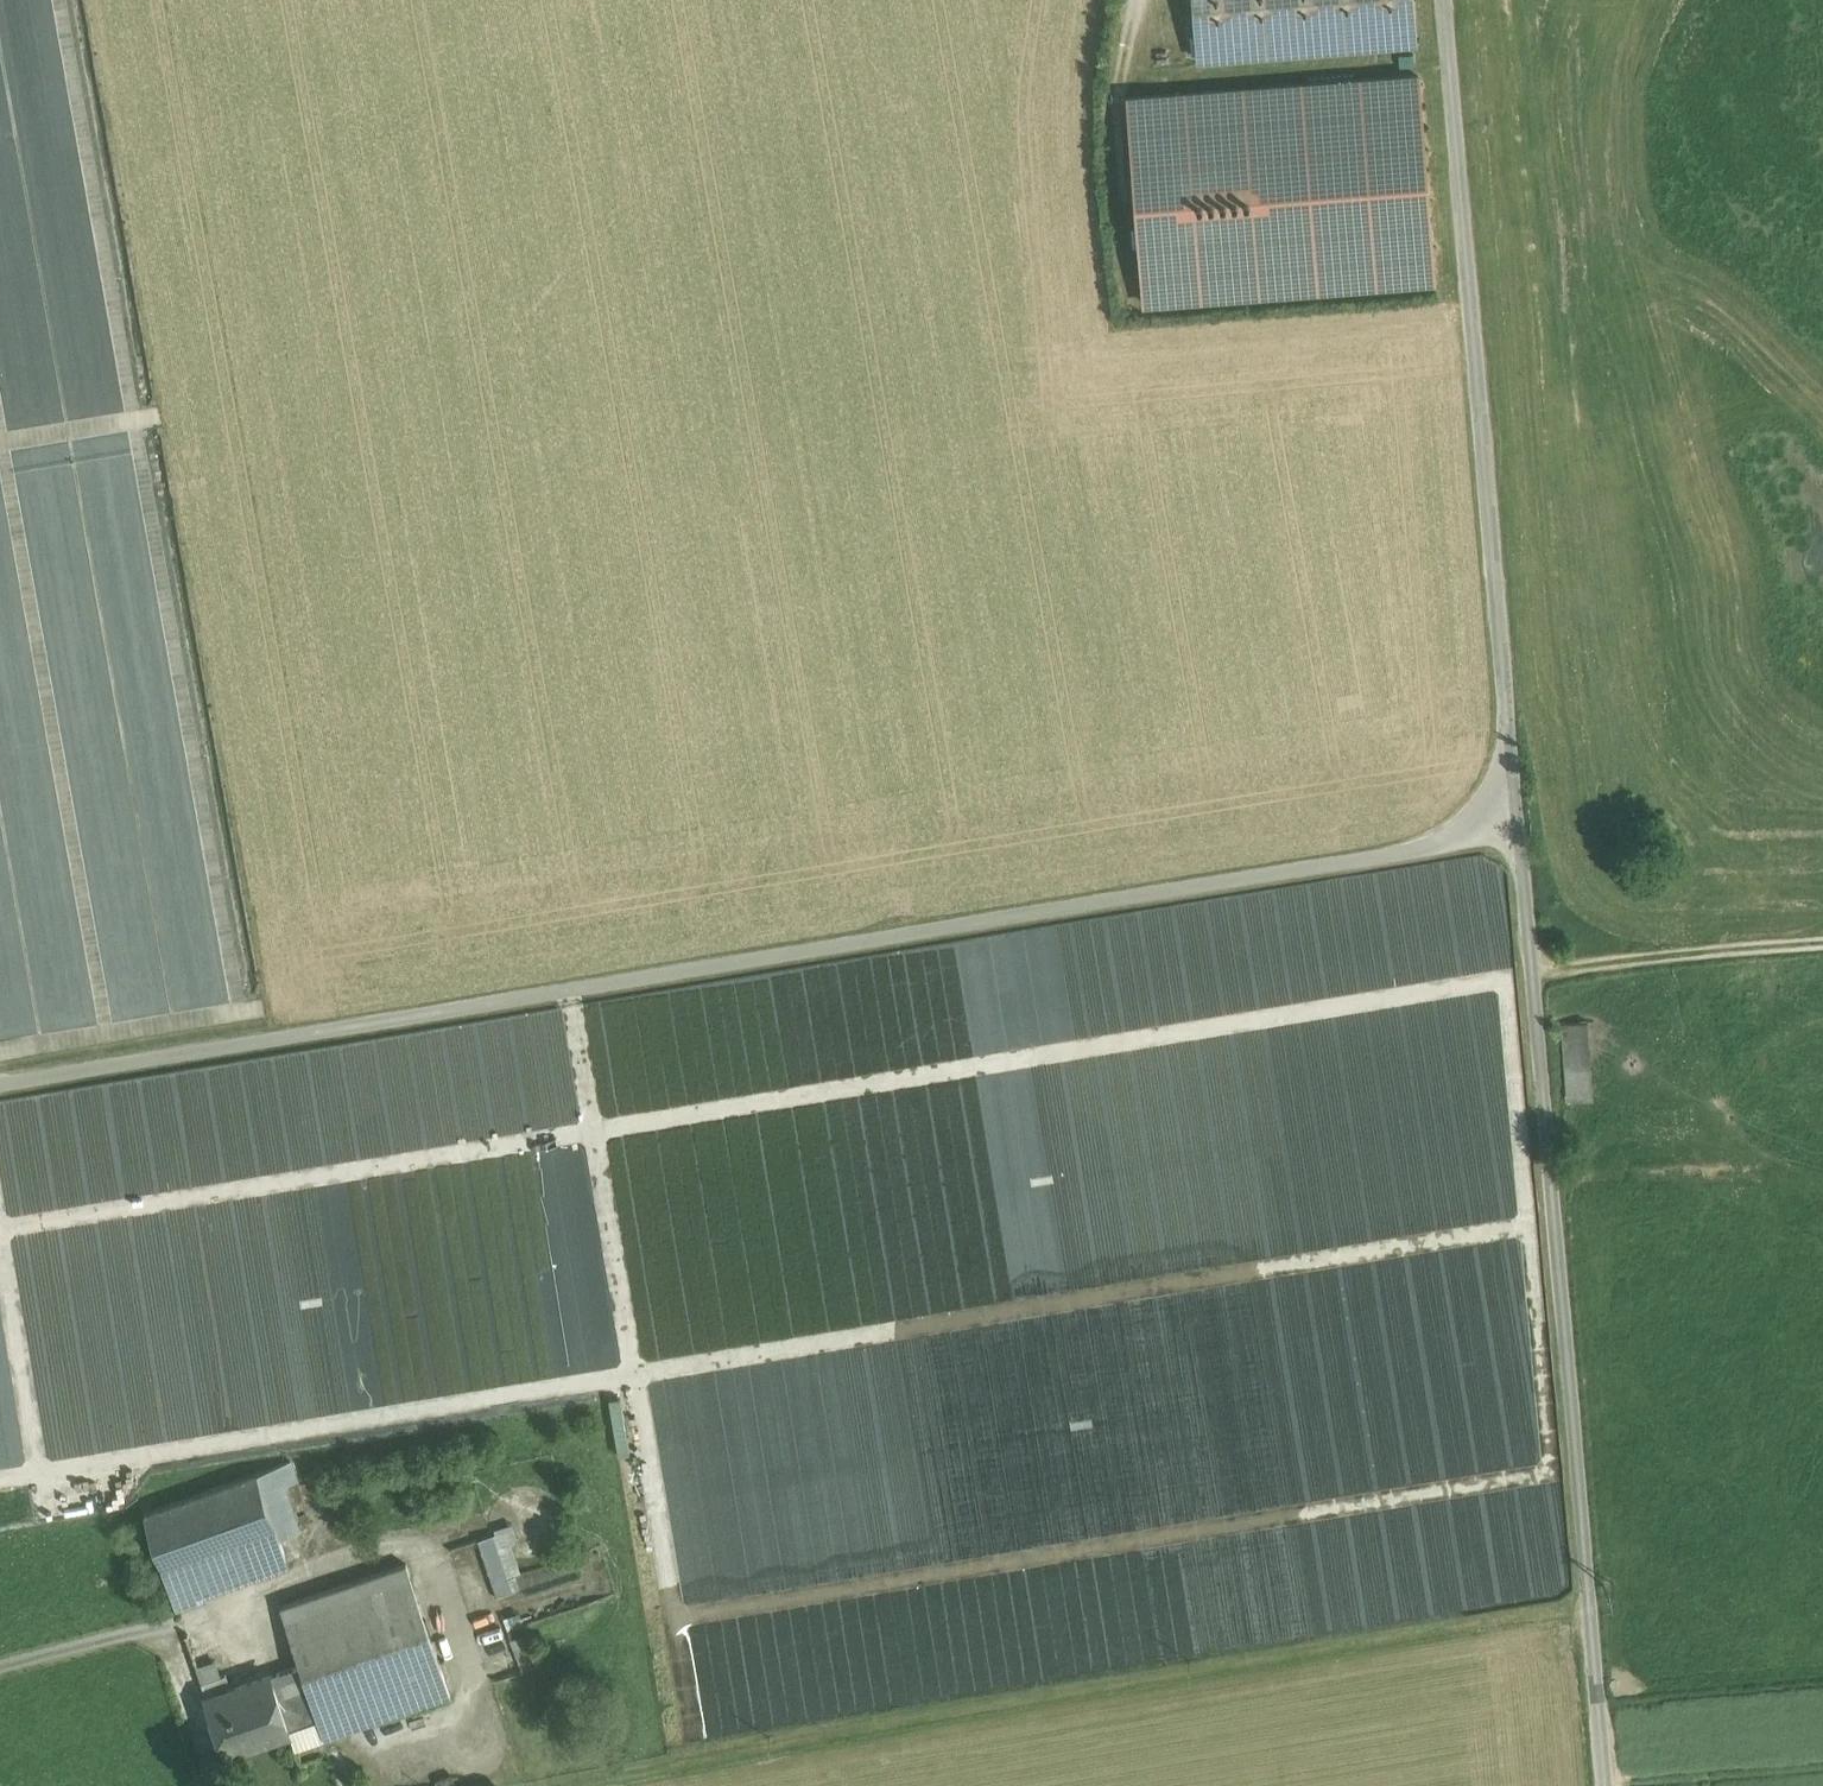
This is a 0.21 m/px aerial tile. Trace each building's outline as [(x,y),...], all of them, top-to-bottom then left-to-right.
[(1198,57),(1416,40),(1413,0),(1193,0),(1198,57)] [(1418,74),(1129,95),(1145,307),(1434,285),(1418,74)] [(1587,1024),(1562,1025),(1567,1103),(1593,1100),(1587,1024)] [(282,1388),(288,1419),(384,1403),(378,1368),(350,1373),(345,1348),(319,1353),(317,1343),(305,1346),(311,1383),(282,1388)] [(290,1460),(257,1471),(276,1526),(279,1536),(296,1530),(281,1483),(296,1478),(290,1460)] [(257,1471),(144,1511),(163,1567),(165,1566),(165,1565),(191,1556),(210,1549),(273,1527),(274,1527),(276,1526),(257,1471)] [(496,1593),(527,1583),(508,1523),(476,1533),(496,1593)] [(273,1527),(210,1549),(221,1582),(286,1558),(279,1536),(276,1526),(274,1527),(273,1527)] [(210,1549),(191,1556),(203,1588),(221,1582),(210,1549)] [(191,1556),(165,1565),(165,1566),(163,1567),(162,1567),(176,1606),(205,1596),(203,1588),(191,1556)] [(406,1562),(280,1605),(307,1684),(318,1718),(324,1735),(450,1693),(406,1562)] [(298,1665),(271,1674),(289,1728),(318,1718),(307,1684),(304,1685),(298,1665)] [(225,1672),(201,1680),(206,1696),(207,1696),(231,1688),(225,1672)] [(231,1688),(207,1696),(226,1750),(289,1728),(271,1674),(231,1688)]
